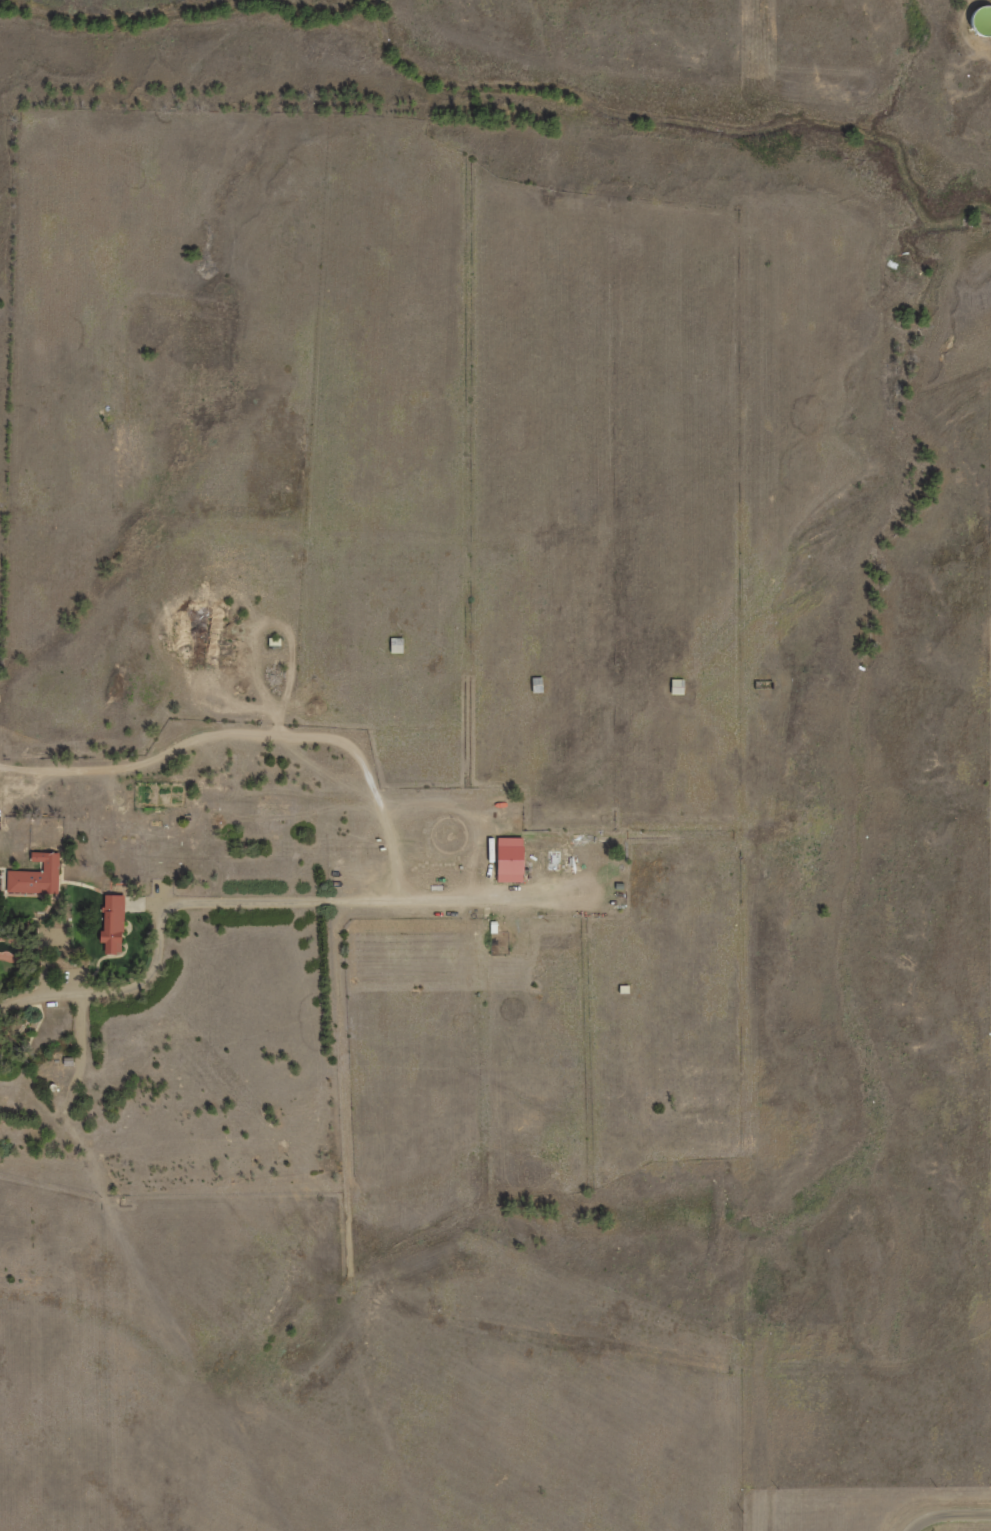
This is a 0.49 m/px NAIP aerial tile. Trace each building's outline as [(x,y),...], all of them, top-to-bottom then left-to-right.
[(988,7),(982,6),(977,6),(972,8),(968,12),(966,17),(965,22),(966,27),(968,32),(972,36),(977,38),(982,39),(987,38),(990,36),(990,8),(988,7)] [(389,653),(403,653),(403,638),(389,638),(389,653)] [(532,678),(532,693),(543,693),(543,678),(532,678)] [(669,694),(683,694),(683,680),(669,680),(669,694)] [(754,691),(773,691),(773,680),(754,680),(754,691)] [(520,882),(520,871),(560,871),(560,851),(521,850),(521,838),(494,838),(494,882),(520,882)] [(56,852),(28,852),(28,863),(36,863),(36,871),(4,871),(4,893),(56,894),(56,852)] [(120,955),(121,895),(97,895),(96,945),(104,945),(103,954),(120,955)]
